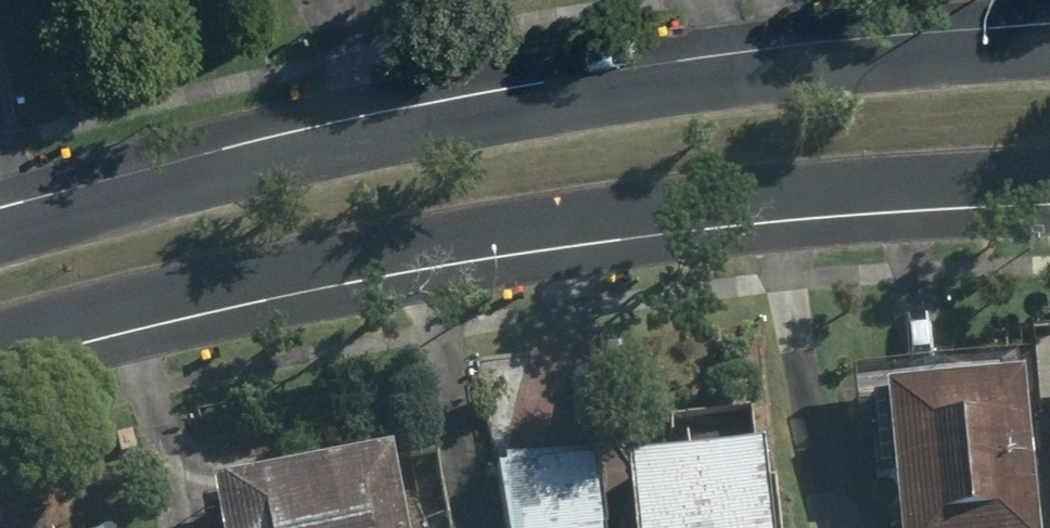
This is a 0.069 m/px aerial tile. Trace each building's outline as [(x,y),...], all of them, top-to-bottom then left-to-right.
[(898,527),(1042,527),(1027,375),(885,389),(898,527)] [(767,441),(630,456),(638,527),(777,527),(767,441)] [(393,447),(221,482),(230,527),(410,527),(393,447)] [(601,453),(504,464),(511,527),(609,527),(601,453)]
